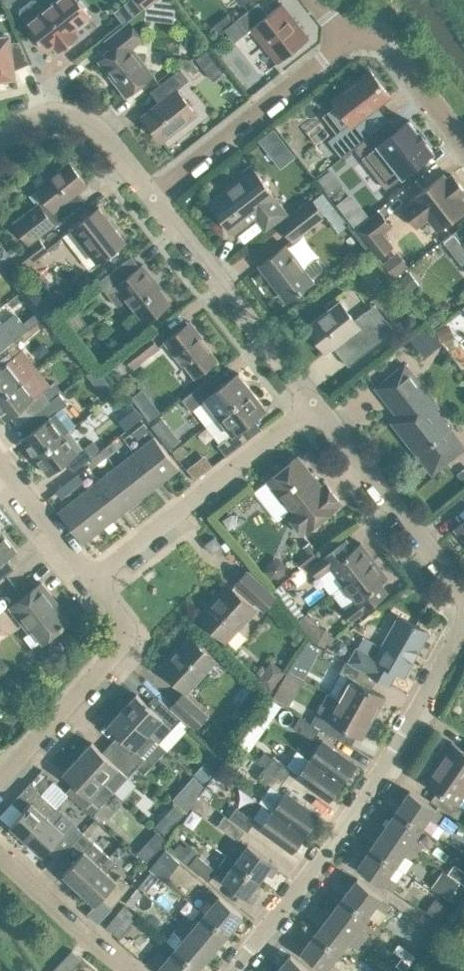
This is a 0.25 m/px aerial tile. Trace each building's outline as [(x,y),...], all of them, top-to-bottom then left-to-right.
[(76,29),(91,17),(79,1),(78,0),(56,0),(45,9),(38,0),(30,0),(21,7),(20,12),(27,22),(33,29),(29,32),(29,36),(34,41),(37,42),(41,39),(49,50),(55,45),(58,50),(72,39),(69,34),(76,29)] [(146,6),(153,0),(128,0),(113,11),(123,24),(146,6)] [(177,4),(174,0),(156,0),(147,7),(146,11),(176,14),(177,4)] [(268,14),(258,2),(237,18),(247,32),(251,28),(278,62),(309,38),(282,3),(268,14)] [(126,95),(142,82),(153,74),(132,47),(143,38),(129,21),(106,39),(114,49),(103,57),(119,78),(115,80),(126,95)] [(95,50),(107,41),(101,32),(89,41),(95,50)] [(8,36),(0,38),(0,78),(13,77),(13,69),(29,62),(19,41),(9,42),(8,36)] [(391,96),(370,69),(353,82),(350,78),(343,84),(346,87),(332,98),(350,122),(328,139),(342,157),(354,147),(373,132),(362,117),(391,96)] [(162,141),(197,114),(177,89),(185,82),(176,71),(157,85),(166,97),(142,115),(162,141)] [(290,104),(275,118),(293,138),(308,124),(290,104)] [(398,128),(391,118),(373,132),(354,147),(386,188),(434,151),(425,139),(426,138),(419,130),(418,131),(409,119),(398,128)] [(86,184),(69,162),(53,175),(48,168),(31,181),(44,198),(13,223),(29,244),(57,222),(65,216),(80,204),(73,194),(86,184)] [(265,229),(286,213),(276,199),(277,198),(253,168),(209,202),(233,232),(255,215),(265,229)] [(444,173),(412,198),(414,200),(402,208),(417,226),(428,218),(437,229),(453,217),(457,219),(463,213),(463,212),(463,209),(463,208),(463,199),(462,196),(463,195),(463,189),(452,174),(447,177),(444,173)] [(324,210),(332,204),(323,192),(315,198),(324,210)] [(293,240),(324,215),(311,198),(279,223),(293,240)] [(98,260),(109,252),(125,240),(99,206),(83,219),(73,227),(98,260)] [(377,257),(393,245),(383,232),(391,226),(379,210),(355,229),(377,257)] [(443,240),(462,264),(463,262),(463,224),(443,240)] [(23,269),(48,249),(39,238),(21,253),(20,251),(12,257),(14,260),(15,259),(19,264),(23,269)] [(304,267),(286,244),(262,262),(278,284),(275,286),(286,300),(302,288),(314,280),(311,277),(321,270),(322,265),(317,259),(313,259),(304,267)] [(12,257),(20,251),(14,245),(7,250),(11,256),(12,257)] [(11,256),(7,250),(4,247),(0,250),(0,263),(1,264),(11,256)] [(405,268),(394,254),(383,262),(394,276),(405,268)] [(140,266),(132,255),(98,281),(117,306),(127,298),(145,321),(170,302),(152,279),(154,278),(143,264),(140,266)] [(11,256),(1,264),(4,268),(8,273),(19,264),(15,259),(14,260),(12,257),(11,256)] [(95,297),(89,290),(73,303),(79,310),(95,297)] [(308,326),(307,326),(311,331),(311,330),(318,338),(317,339),(327,351),(348,335),(356,344),(363,354),(394,329),(386,319),(377,326),(365,311),(354,319),(340,301),(324,314),(308,326)] [(98,305),(99,320),(115,320),(114,304),(98,305)] [(6,346),(7,346),(15,339),(29,328),(42,318),(38,314),(25,325),(18,316),(4,326),(2,323),(0,325),(0,338),(6,346)] [(198,338),(187,323),(165,340),(183,364),(185,362),(195,376),(217,358),(200,336),(198,338)] [(442,340),(454,335),(449,323),(436,329),(442,340)] [(134,366),(159,346),(150,334),(124,353),(134,366)] [(15,339),(7,346),(6,346),(0,351),(0,395),(37,366),(23,348),(22,348),(15,339)] [(449,459),(463,447),(463,446),(434,408),(438,405),(405,363),(376,386),(399,416),(393,421),(433,471),(449,459)] [(37,366),(0,395),(0,411),(6,419),(23,406),(30,416),(60,393),(62,391),(54,381),(51,384),(37,366)] [(208,424),(252,389),(238,372),(213,392),(204,381),(182,398),(191,410),(195,408),(208,424)] [(226,455),(248,438),(240,427),(266,407),(252,389),(208,424),(220,441),(217,443),(226,455)] [(68,403),(60,393),(30,416),(38,425),(21,438),(35,456),(70,429),(69,428),(75,423),(63,407),(68,403)] [(177,398),(168,407),(187,427),(197,418),(177,398)] [(138,437),(149,429),(144,422),(133,431),(138,437)] [(83,447),(70,429),(35,456),(49,474),(66,461),(73,471),(91,457),(101,449),(93,439),(83,447)] [(160,482),(179,467),(154,436),(135,451),(160,482)] [(108,456),(118,447),(113,440),(102,448),(108,456)] [(177,450),(176,451),(180,457),(188,451),(183,445),(177,450)] [(97,464),(108,456),(102,448),(101,449),(91,457),(97,464)] [(140,497),(160,482),(135,451),(116,466),(140,497)] [(318,488),(311,479),(314,476),(298,455),(267,480),(279,496),(290,510),(287,513),(303,533),(342,503),(325,482),(318,488)] [(192,465),(188,468),(195,477),(200,474),(192,465)] [(121,513),(140,497),(116,466),(97,481),(121,513)] [(72,490),(84,480),(78,473),(67,482),(72,490)] [(102,528),(121,513),(97,481),(77,496),(102,528)] [(62,498),(72,490),(67,482),(56,491),(62,498)] [(83,543),(102,528),(77,496),(58,511),(83,543)] [(455,528),(463,539),(463,520),(455,528)] [(17,550),(3,532),(0,534),(0,563),(17,550)] [(212,552),(221,545),(214,536),(205,543),(212,552)] [(319,559),(310,566),(318,577),(331,567),(344,583),(374,559),(361,542),(354,547),(347,537),(335,547),(319,559)] [(344,583),(332,592),(345,609),(344,610),(352,620),(361,613),(377,600),(389,591),(382,582),(388,577),(374,559),(344,583)] [(264,609),(275,596),(247,570),(236,583),(264,609)] [(22,590),(16,579),(0,588),(0,589),(5,599),(22,590)] [(43,642),(68,622),(49,597),(52,595),(41,582),(10,606),(29,631),(32,628),(43,642)] [(298,619),(305,613),(282,584),(275,589),(298,619)] [(256,609),(247,601),(232,587),(219,601),(215,597),(198,615),(213,628),(226,641),(256,609)] [(359,648),(351,661),(372,673),(389,683),(396,671),(404,675),(429,632),(399,615),(389,633),(375,658),(359,648)] [(381,618),(370,632),(380,638),(390,624),(381,618)] [(331,644),(335,637),(330,634),(331,632),(318,624),(310,639),(324,647),(327,642),(331,644)] [(216,660),(205,650),(191,636),(171,657),(169,655),(159,665),(187,691),(216,660)] [(340,654),(345,652),(348,647),(346,643),(342,640),(336,642),(334,646),(335,651),(340,654)] [(373,718),(385,696),(364,684),(370,674),(346,661),(328,692),(338,697),(337,698),(373,718)] [(285,701),(293,688),(281,681),(273,694),(285,701)] [(151,706),(137,693),(122,708),(149,733),(159,742),(173,727),(166,721),(175,712),(159,697),(151,706)] [(196,726),(207,715),(183,693),(172,705),(196,726)] [(362,738),(373,718),(337,698),(326,718),(319,714),(314,724),(319,727),(335,736),(341,726),(362,738)] [(137,766),(145,757),(158,743),(149,733),(122,708),(108,724),(122,737),(114,746),(137,766)] [(173,727),(181,718),(175,712),(166,721),(173,727)] [(319,727),(314,724),(299,715),(293,727),(313,738),(319,727)] [(288,737),(279,752),(299,764),(308,749),(288,737)] [(342,781),(355,763),(322,740),(309,758),(342,781)] [(452,741),(438,762),(463,780),(463,750),(452,741)] [(106,755),(92,742),(78,757),(104,781),(104,782),(114,791),(128,776),(137,766),(114,746),(106,755)] [(273,755),(266,765),(285,779),(292,768),(273,755)] [(101,805),(114,791),(104,782),(104,781),(78,757),(63,772),(78,786),(90,797),(91,796),(94,799),(101,805)] [(329,800),(342,781),(309,758),(296,776),(329,800)] [(438,762),(424,781),(444,795),(437,804),(454,816),(457,817),(463,807),(463,780),(438,762)] [(266,765),(258,776),(277,789),(285,779),(266,765)] [(205,782),(213,774),(204,766),(197,775),(205,782)] [(27,839),(57,807),(30,782),(24,789),(12,802),(22,812),(10,824),(27,839)] [(46,791),(78,821),(86,812),(54,782),(46,791)] [(181,810),(197,797),(190,789),(174,802),(181,810)] [(438,821),(443,813),(410,790),(397,809),(421,826),(429,815),(438,821)] [(305,833),(318,815),(286,791),(272,810),(305,833)] [(247,830),(255,820),(236,806),(229,816),(246,829),(247,830)] [(58,858),(83,831),(57,807),(27,839),(43,854),(48,849),(58,858)] [(417,852),(423,844),(414,838),(421,826),(397,809),(384,829),(417,852)] [(292,851),(305,833),(272,810),(259,828),(292,851)] [(170,814),(155,832),(164,840),(179,821),(170,814)] [(239,839),(246,829),(229,816),(225,814),(217,824),(239,839)] [(412,859),(417,852),(384,829),(371,848),(395,864),(402,853),(412,859)] [(80,888),(110,856),(83,831),(58,858),(68,868),(63,873),(80,888)] [(272,874),(278,865),(242,839),(238,845),(231,846),(226,855),(260,879),(267,870),(272,874)] [(145,842),(135,851),(145,861),(155,852),(146,843),(145,842)] [(391,890),(397,881),(388,875),(395,864),(371,848),(357,867),(374,878),(391,890)] [(165,879),(180,861),(166,849),(149,869),(150,869),(152,868),(165,879)] [(209,880),(217,870),(197,853),(189,863),(209,880)] [(252,901),(259,892),(254,888),(260,879),(226,855),(221,862),(224,867),(219,874),(224,877),(222,879),(252,901)] [(117,880),(108,872),(116,862),(110,856),(80,888),(96,903),(101,897),(112,907),(132,886),(121,876),(117,880)] [(155,895),(166,881),(164,880),(165,879),(152,868),(150,869),(140,882),(155,895)] [(383,911),(390,903),(357,878),(343,896),(367,914),(374,905),(383,911)] [(450,881),(443,890),(455,899),(462,890),(450,881)] [(132,906),(142,894),(136,888),(126,900),(132,906)] [(228,932),(243,915),(212,888),(205,897),(213,903),(205,913),(228,932)] [(361,939),(366,933),(358,926),(367,914),(343,896),(329,915),(361,939)] [(440,919),(449,905),(435,896),(426,910),(440,919)] [(119,936),(131,921),(136,915),(123,904),(106,925),(119,936)] [(228,932),(205,913),(197,922),(189,916),(182,924),(213,950),(228,932)] [(355,947),(361,939),(329,915),(315,933),(338,951),(346,940),(355,947)] [(198,968),(213,950),(182,924),(177,930),(185,937),(175,948),(198,968)] [(338,969),(330,962),(338,951),(315,933),(301,952),(326,970),(337,970),(338,969)] [(411,962),(418,954),(408,947),(402,955),(411,962)] [(175,948),(167,958),(159,950),(151,959),(166,970),(196,970),(198,968),(175,948)] [(82,959),(72,949),(54,968),(58,970),(71,970),(82,959)] [(306,967),(291,954),(276,970),(311,970),(306,967)]
